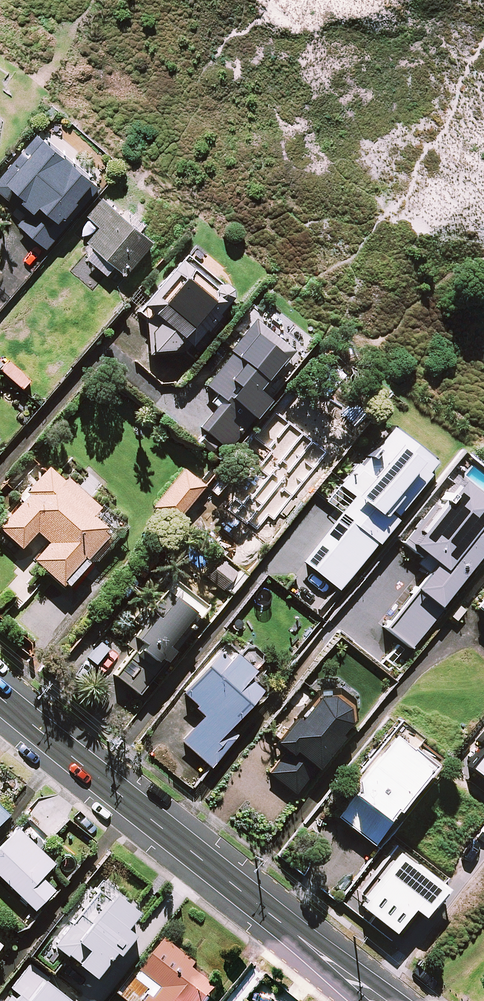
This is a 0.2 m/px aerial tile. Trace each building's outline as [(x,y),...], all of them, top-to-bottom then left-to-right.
[(10,195),(18,185),(28,194),(25,198),(35,207),(29,216),(23,223),(49,246),(104,184),(44,131),(0,181),(0,186),(10,195)] [(87,241),(78,252),(102,272),(83,294),(112,319),(173,247),(154,231),(157,228),(130,205),(127,209),(110,194),(78,232),(87,241)] [(136,361),(162,383),(174,383),(189,366),(177,355),(189,341),(193,344),(232,298),(186,258),(145,304),(163,319),(151,332),(157,337),(136,361)] [(262,388),(297,346),(260,315),(231,349),(234,352),(207,384),(224,399),(201,426),(226,447),(270,394),(262,388)] [(25,387),(50,359),(13,327),(0,342),(0,366),(25,387)] [(206,538),(246,571),(343,455),(305,423),(315,412),(296,396),(257,443),(274,457),(206,538)] [(441,462),(394,426),(364,466),(359,462),(340,487),(329,502),(343,512),(305,561),(343,590),(441,462)] [(101,507),(51,466),(1,528),(24,547),(38,530),(51,541),(36,559),(67,585),(112,531),(94,516),(101,507)] [(206,485),(185,469),(154,509),(176,525),(206,485)] [(408,542),(427,558),(420,567),(431,576),(390,628),(416,648),(483,563),(483,498),(459,478),(408,542)] [(239,574),(223,560),(208,577),(224,591),(239,574)] [(202,613),(169,589),(136,633),(142,638),(115,673),(142,693),(181,641),(202,613)] [(261,675),(225,644),(183,692),(207,712),(183,740),(211,765),(237,735),(229,728),(263,689),(255,682),(261,675)] [(355,720),(354,700),(339,688),(320,689),(280,740),(291,748),(271,773),(297,793),(355,720)] [(418,737),(398,722),(356,777),(364,783),(340,816),(375,842),(402,805),(438,758),(415,741),(418,737)] [(471,772),(483,783),(483,755),(471,772)] [(0,848),(0,879),(3,876),(35,908),(54,888),(41,875),(55,861),(19,828),(0,848)] [(401,858),(364,904),(401,933),(417,914),(427,922),(448,895),(401,858)] [(139,907),(105,881),(58,942),(96,972),(117,945),(121,948),(138,926),(129,919),(139,907)] [(164,937),(118,995),(125,1000),(212,1000),(221,989),(191,965),(194,961),(164,937)] [(8,1000),(68,1000),(48,985),(51,980),(32,964),(12,989),(15,992),(8,1000)]
